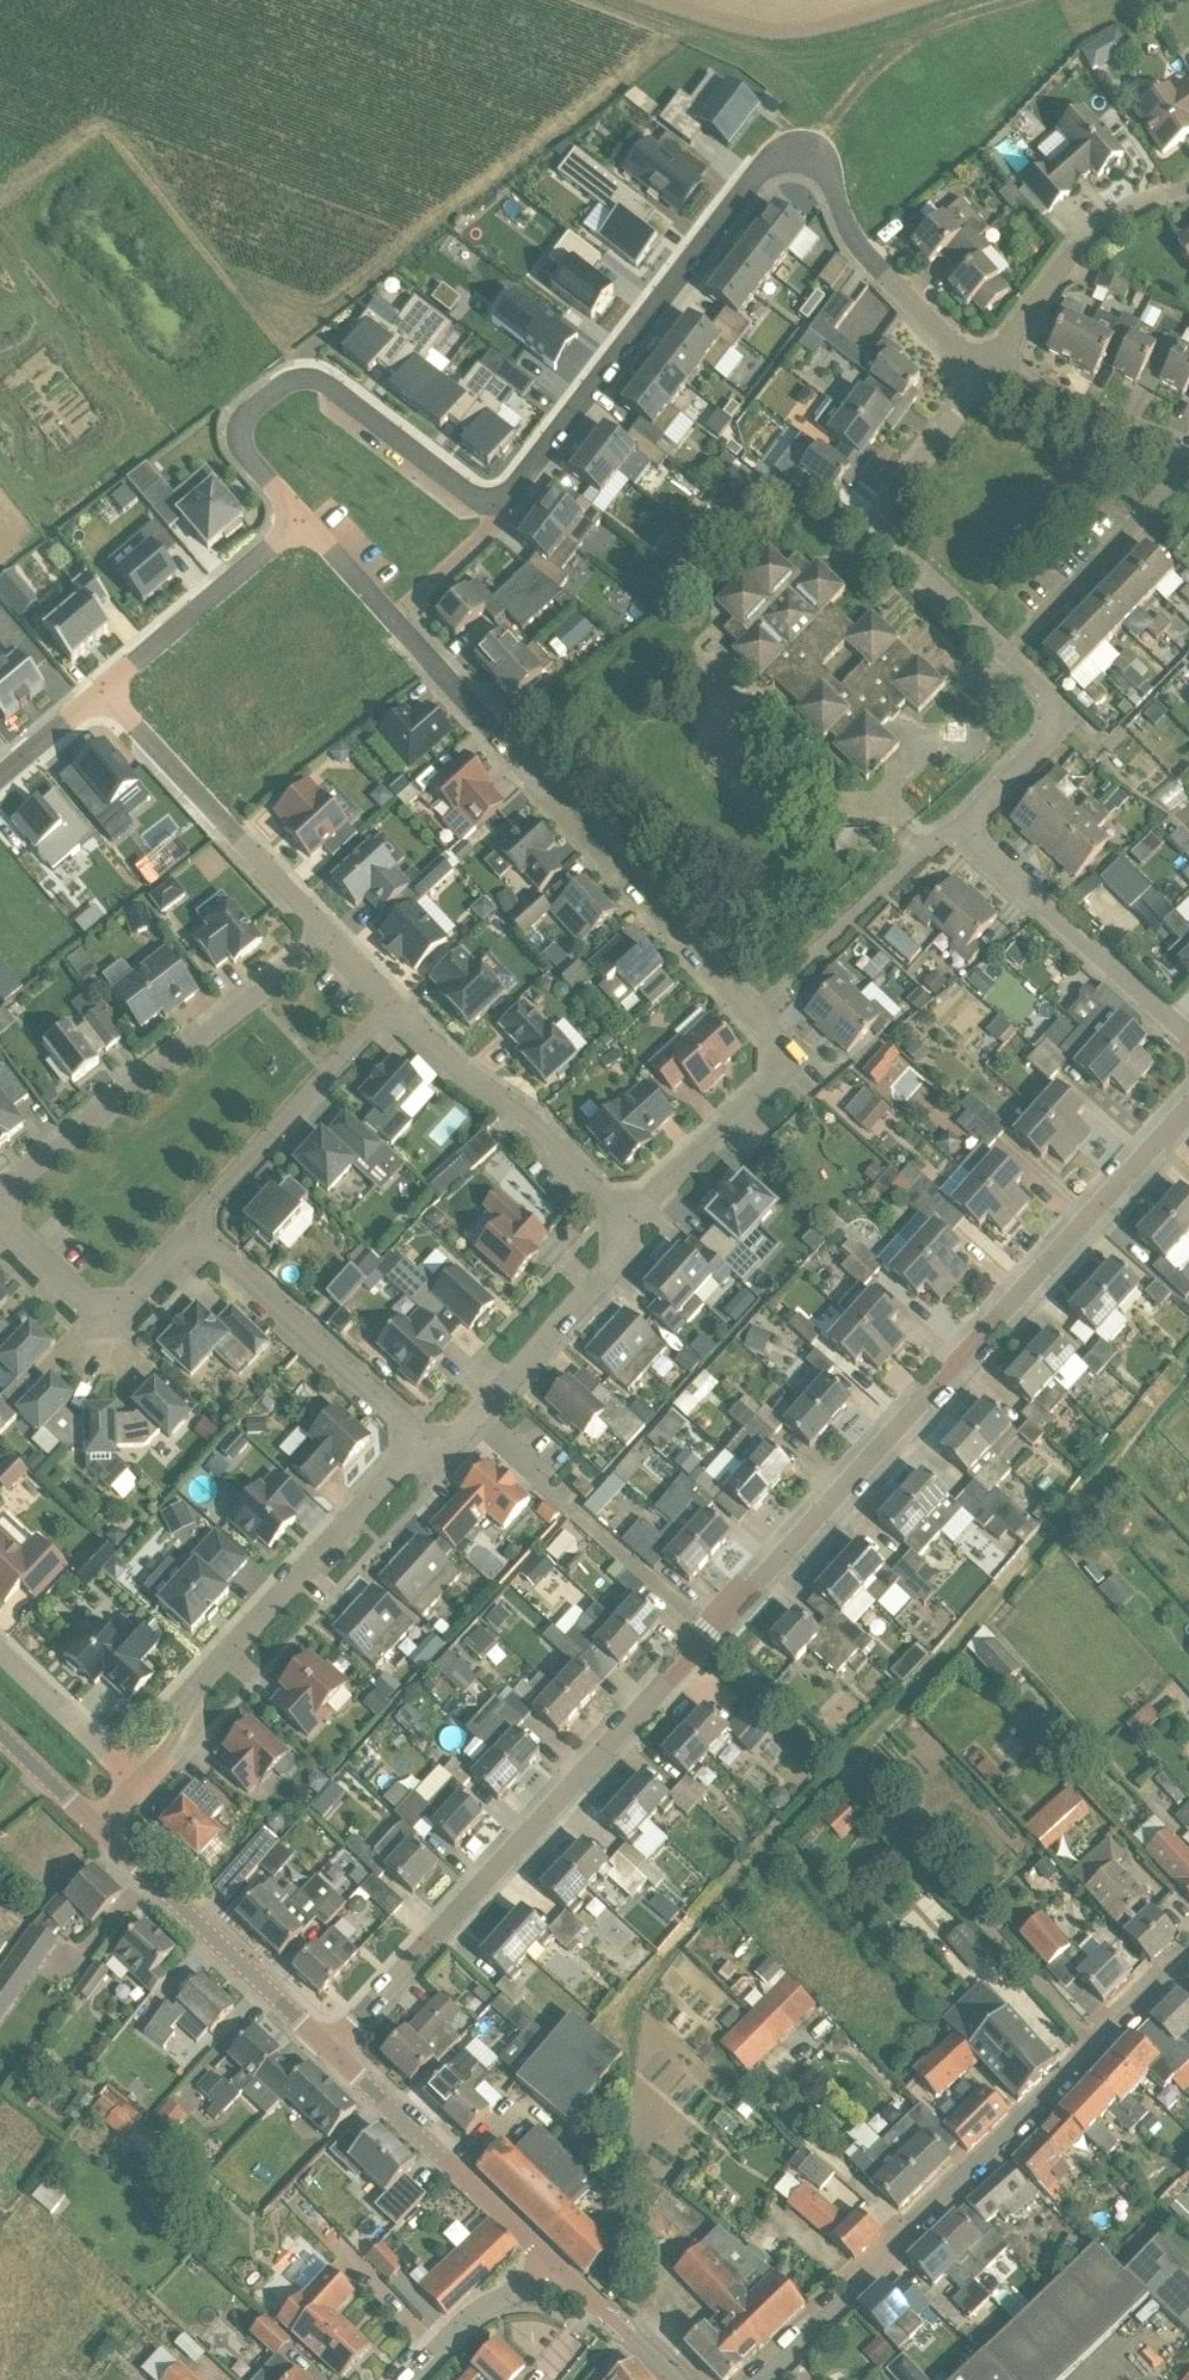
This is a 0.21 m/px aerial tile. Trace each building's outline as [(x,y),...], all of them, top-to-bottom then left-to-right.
[(1105,38),(1081,51),(1093,71),(1116,57),(1105,38)] [(1186,80),(1171,90),(1170,89),(1138,110),(1163,153),(1188,136),(1188,86),(1186,80)] [(728,87),(707,114),(681,94),(660,121),(691,144),(703,129),(729,148),(758,110),(728,87)] [(1099,125),(1085,108),(1059,131),(1073,148),(1050,168),(1047,165),(1024,186),(1049,212),(1071,193),(1068,191),(1092,170),(1098,177),(1105,172),(1107,175),(1120,163),(1117,160),(1123,155),(1111,139),(1115,135),(1103,121),(1099,125)] [(666,133),(655,146),(657,148),(677,163),(688,149),(666,133)] [(677,163),(657,148),(634,176),(679,211),(702,182),(677,163)] [(644,229),(657,213),(576,150),(558,173),(614,216),(597,237),(636,267),(657,240),(644,229)] [(948,248),(958,259),(981,238),(988,229),(961,199),(942,217),(932,226),(920,214),(907,227),(918,238),(911,244),(930,264),(948,248)] [(775,206),(758,228),(789,252),(806,230),(775,206)] [(758,228),(741,250),(772,274),(789,252),(758,228)] [(569,230),(549,256),(563,267),(549,285),(591,317),(595,310),(600,314),(613,296),(609,292),(614,286),(592,268),(602,255),(569,230)] [(1177,236),(1188,261),(1188,231),(1177,236)] [(1007,267),(991,249),(981,238),(958,259),(968,270),(949,286),(968,306),(972,302),(984,314),(1009,291),(997,278),(1007,267)] [(741,250),(724,272),(755,296),(772,274),(741,250)] [(831,290),(849,267),(850,266),(838,256),(819,280),(831,290)] [(718,321),(742,339),(751,327),(739,318),(755,296),(724,272),(707,294),(727,309),(718,321)] [(1108,293),(1124,301),(1130,287),(1114,279),(1108,293)] [(869,288),(858,305),(879,319),(890,302),(869,288)] [(817,290),(808,303),(816,309),(825,297),(817,290)] [(567,334),(565,337),(560,332),(562,329),(520,293),(519,295),(522,298),(510,311),(520,321),(510,333),(556,373),(557,372),(554,369),(577,342),(567,334)] [(838,293),(810,331),(826,343),(835,332),(854,306),(839,294),(838,293)] [(1048,352),(1072,365),(1090,328),(1077,321),(1084,309),(1068,300),(1052,322),(1061,326),(1048,352)] [(799,314),(808,320),(816,309),(808,303),(799,314)] [(388,370),(425,323),(407,309),(392,328),(390,327),(384,334),(363,318),(350,336),(354,339),(343,353),(369,373),(378,362),(388,370)] [(733,350),(742,339),(718,321),(709,332),(690,317),(673,339),(704,363),(715,372),(732,350),(733,350)] [(425,323),(388,370),(399,379),(391,390),(416,409),(440,377),(425,365),(430,358),(428,356),(443,337),(425,323)] [(1113,340),(1090,328),(1072,365),(1094,377),(1107,355),(1120,361),(1132,337),(1133,335),(1120,328),(1113,340)] [(1137,386),(1156,350),(1132,337),(1120,361),(1113,373),(1137,386)] [(673,339),(656,361),(687,385),(704,363),(673,339)] [(1167,339),(1153,366),(1166,373),(1179,348),(1180,346),(1167,339)] [(885,340),(872,359),(862,371),(871,377),(872,376),(887,387),(911,405),(919,395),(912,390),(920,379),(897,361),(903,353),(885,340)] [(1179,348),(1166,373),(1160,383),(1184,396),(1188,386),(1188,353),(1179,348)] [(492,350),(480,365),(497,378),(509,363),(492,350)] [(670,406),(687,385),(656,361),(639,383),(670,406)] [(509,363),(497,378),(515,393),(521,398),(533,382),(509,363)] [(456,389),(440,377),(416,409),(441,428),(449,417),(460,426),(497,378),(480,365),(479,365),(464,384),(462,382),(456,389)] [(871,377),(862,389),(877,400),(887,387),(872,376),(871,377)] [(497,378),(460,426),(471,434),(463,445),(488,465),(499,451),(504,455),(517,437),(497,421),(502,413),(500,412),(515,393),(497,378)] [(682,415),(670,406),(639,383),(622,405),(664,437),(682,415)] [(911,405),(887,387),(877,400),(862,389),(845,413),(877,437),(885,426),(892,431),(911,405)] [(858,476),(875,453),(869,447),(877,437),(845,413),(831,403),(827,400),(815,416),(816,420),(818,421),(815,425),(829,436),(843,446),(834,459),(858,476)] [(732,402),(723,413),(731,419),(740,408),(732,402)] [(719,410),(706,426),(720,437),(733,420),(731,419),(723,413),(719,410)] [(604,427),(587,450),(618,474),(635,452),(647,461),(656,449),(633,431),(624,442),(604,427)] [(858,476),(834,459),(819,448),(803,435),(786,459),(796,467),(788,477),(809,494),(817,482),(833,494),(842,483),(849,488),(858,476)] [(724,445),(735,454),(741,446),(729,438),(724,445)] [(601,496),(618,474),(587,450),(570,472),(601,496)] [(717,465),(728,474),(737,463),(726,453),(717,465)] [(138,470),(127,479),(170,530),(183,519),(209,549),(224,535),(227,539),(243,525),(240,522),(244,519),(236,509),(239,506),(225,490),(222,493),(214,484),(201,494),(190,482),(175,496),(161,479),(152,487),(138,470)] [(126,486),(112,498),(124,512),(138,501),(126,486)] [(552,495),(535,517),(578,550),(595,528),(604,517),(581,498),(572,510),(552,495)] [(731,509),(713,531),(727,542),(744,520),(731,509)] [(561,572),(578,550),(535,517),(518,539),(537,554),(528,566),(544,578),(560,590),(569,578),(561,572)] [(116,576),(141,605),(174,578),(162,563),(176,551),(155,525),(129,547),(139,558),(116,576)] [(1146,546),(1128,564),(1156,591),(1174,573),(1146,546)] [(818,562),(812,568),(797,554),(788,565),(769,548),(716,603),(734,621),(724,631),(738,645),(732,651),(761,678),(766,673),(801,706),(796,712),(824,739),(829,734),(838,742),(833,748),(867,780),(900,746),(881,728),(907,701),(919,713),(946,685),(918,658),(916,660),(898,643),(899,640),(872,613),(856,629),(831,605),(846,589),(818,562)] [(1111,582),(1139,609),(1156,591),(1128,564),(1111,582)] [(0,580),(0,591),(19,614),(37,599),(13,569),(0,580)] [(650,573),(637,590),(658,607),(671,589),(650,573)] [(45,631),(72,663),(112,629),(97,611),(110,600),(88,574),(73,587),(83,598),(45,631)] [(522,630),(565,594),(560,590),(544,578),(507,611),(522,630)] [(457,638),(486,611),(496,602),(476,581),(466,590),(437,616),(457,638)] [(1111,582),(1094,599),(1122,626),(1139,609),(1111,582)] [(1185,585),(1179,593),(1188,603),(1188,589),(1185,585)] [(1094,599),(1077,617),(1105,644),(1122,626),(1094,599)] [(45,660),(0,608),(0,645),(7,654),(12,659),(0,669),(0,713),(6,720),(7,719),(21,707),(22,709),(23,708),(21,706),(29,699),(31,701),(32,700),(31,699),(44,687),(45,688),(46,686),(39,678),(35,673),(45,664),(47,663),(45,660)] [(595,633),(578,615),(555,635),(572,654),(595,633)] [(1160,615),(1153,622),(1164,632),(1171,625),(1160,615)] [(1118,657),(1105,644),(1077,617),(1060,635),(1088,662),(1101,675),(1112,664),(1119,657),(1118,657)] [(1157,640),(1164,632),(1153,622),(1146,630),(1157,640)] [(476,659),(495,680),(524,653),(505,632),(476,659)] [(1043,652),(1071,680),(1088,662),(1060,635),(1043,652)] [(524,653),(495,680),(514,701),(553,665),(534,644),(524,653)] [(1119,657),(1139,676),(1145,669),(1125,649),(1118,657),(1119,657)] [(1150,688),(1139,676),(1119,657),(1112,664),(1144,696),(1150,688)] [(1083,691),(1093,701),(1095,703),(1102,696),(1091,684),(1083,691)] [(1124,698),(1116,705),(1124,713),(1131,706),(1124,698)] [(1158,701),(1144,715),(1154,725),(1168,711),(1158,701)] [(450,732),(427,706),(413,718),(406,711),(380,733),(408,766),(409,768),(411,767),(418,760),(450,732)] [(330,753),(342,766),(354,755),(342,742),(330,753)] [(149,798),(117,756),(86,779),(101,799),(88,809),(124,851),(142,837),(125,816),(149,798)] [(462,843),(476,829),(503,805),(484,784),(488,781),(466,757),(432,787),(454,811),(444,823),(462,843)] [(1033,839),(1066,802),(1056,792),(1069,777),(1058,768),(1011,819),(1033,839)] [(384,784),(397,798),(410,786),(401,775),(398,772),(396,774),(384,784)] [(311,858),(347,824),(308,782),(276,812),(289,826),(285,830),(311,858)] [(406,808),(420,796),(411,786),(398,798),(406,808)] [(38,811),(18,828),(44,858),(42,859),(57,876),(101,839),(65,797),(42,816),(38,811)] [(1054,858),(1101,807),(1091,797),(1078,812),(1066,802),(1033,839),(1054,858)] [(1076,878),(1092,860),(1109,841),(1098,831),(1111,816),(1101,807),(1054,858),(1076,878)] [(547,861),(542,856),(553,846),(530,821),(499,850),(521,875),(524,873),(540,891),(561,871),(550,858),(547,861)] [(870,827),(835,828),(835,830),(835,851),(862,850),(871,850),(870,827)] [(1180,828),(1170,838),(1188,858),(1188,837),(1180,828)] [(385,909),(393,902),(422,875),(414,867),(402,878),(395,870),(396,869),(372,843),(331,880),(356,907),(370,893),(385,909)] [(1141,845),(1130,855),(1140,865),(1151,854),(1141,845)] [(441,858),(422,875),(393,902),(403,913),(381,933),(388,941),(382,946),(397,962),(402,956),(415,970),(447,940),(416,907),(454,872),(441,858)] [(1130,908),(1140,899),(1151,889),(1120,858),(1100,878),(1130,908)] [(943,933),(976,897),(954,877),(931,903),(922,895),(909,910),(928,928),(933,923),(943,933)] [(162,912),(186,893),(174,878),(150,896),(162,912)] [(582,923),(592,933),(614,913),(584,879),(561,899),(550,911),(571,934),(582,923)] [(522,935),(550,909),(537,894),(508,920),(522,935)] [(514,895),(498,901),(503,913),(519,907),(514,895)] [(486,921),(496,911),(497,911),(485,897),(472,909),(484,923),(486,921)] [(974,944),(998,917),(976,897),(943,933),(956,945),(951,949),(969,965),(981,952),(974,944)] [(1177,914),(1188,928),(1188,903),(1177,914)] [(147,905),(124,915),(133,936),(156,927),(147,905)] [(235,964),(262,942),(233,906),(206,926),(206,927),(193,938),(217,968),(230,958),(235,964)] [(9,918),(0,908),(0,926),(9,918)] [(1172,908),(1159,919),(1188,950),(1188,928),(1177,914),(1172,908)] [(660,970),(664,967),(646,948),(636,957),(619,938),(589,965),(611,989),(621,980),(634,994),(638,991),(652,1006),(674,986),(660,970)] [(912,938),(897,954),(908,964),(923,948),(912,938)] [(1014,938),(1003,951),(1013,960),(1025,947),(1014,938)] [(79,981),(96,974),(84,948),(67,955),(79,981)] [(178,1007),(197,993),(165,951),(113,992),(141,1029),(175,1003),(178,1007)] [(475,965),(462,951),(431,980),(444,994),(441,997),(470,1028),(505,995),(476,964),(475,965)] [(1180,962),(1188,972),(1188,953),(1180,962)] [(565,954),(554,965),(565,977),(577,967),(565,954)] [(880,954),(872,963),(882,972),(891,963),(880,954)] [(574,992),(591,977),(580,965),(563,981),(574,992)] [(826,1033),(862,996),(849,984),(852,982),(834,965),(821,979),(829,987),(805,1013),(826,1033)] [(2,1007),(20,993),(0,967),(0,1006),(2,1007)] [(991,979),(979,969),(968,981),(979,992),(991,979)] [(1139,1080),(1153,1065),(1138,1052),(1146,1043),(1120,1020),(1129,1009),(1103,986),(1091,1000),(1101,1009),(1083,1028),(1102,1046),(1139,1080)] [(919,988),(907,1001),(919,1012),(931,999),(919,988)] [(71,1002),(80,1016),(93,1008),(83,994),(71,1002)] [(874,1008),(862,996),(826,1033),(848,1053),(872,1028),(879,1035),(893,1020),(877,1005),(874,1008)] [(546,1026),(525,1004),(500,1027),(521,1050),(517,1053),(546,1085),(557,1075),(560,1078),(569,1070),(566,1066),(577,1057),(547,1025),(546,1026)] [(122,1039),(99,1009),(83,1021),(89,1028),(79,1037),(70,1025),(44,1046),(73,1083),(99,1063),(93,1054),(103,1047),(107,1051),(122,1039)] [(998,1042),(999,1041),(1011,1028),(999,1017),(987,1031),(998,1042)] [(740,1051),(710,1019),(684,1042),(680,1038),(650,1066),(672,1090),(686,1077),(702,1095),(719,1079),(715,1074),(740,1051)] [(1037,1050),(1060,1069),(1069,1058),(1081,1069),(1080,1070),(1103,1090),(1111,1081),(1126,1095),(1139,1080),(1102,1046),(1083,1028),(1082,1027),(1061,1051),(1046,1039),(1037,1050)] [(885,1043),(876,1054),(891,1067),(900,1056),(885,1043)] [(1050,1081),(1060,1069),(1037,1050),(1027,1061),(1050,1081)] [(422,1084),(393,1058),(382,1071),(381,1070),(373,1080),(360,1095),(376,1109),(366,1120),(393,1144),(414,1121),(400,1108),(422,1084)] [(10,1141),(8,1138),(24,1127),(11,1111),(29,1097),(6,1067),(0,1071),(0,1149),(10,1141)] [(672,1115),(644,1084),(619,1106),(618,1105),(602,1119),(603,1120),(604,1119),(607,1123),(595,1135),(591,1131),(592,1130),(592,1129),(589,1131),(601,1144),(598,1147),(607,1157),(611,1154),(623,1167),(641,1150),(638,1146),(672,1115)] [(858,1096),(869,1106),(876,1098),(865,1088),(858,1096)] [(1077,1149),(1091,1134),(1076,1120),(1084,1111),(1061,1091),(1039,1115),(1077,1149)] [(967,1112),(997,1139),(1007,1128),(971,1095),(961,1106),(967,1112)] [(876,1098),(869,1106),(883,1118),(890,1109),(877,1097),(876,1098)] [(1016,1217),(1029,1203),(1014,1189),(1022,1180),(997,1159),(988,1149),(997,1139),(967,1112),(957,1122),(982,1145),(961,1168),(970,1176),(1016,1217)] [(1064,1163),(1077,1149),(1039,1115),(1018,1138),(1041,1159),(1049,1150),(1064,1163)] [(378,1147),(346,1117),(332,1131),(333,1132),(326,1139),(322,1136),(297,1163),(328,1191),(353,1164),(360,1157),(365,1162),(378,1147)] [(471,1172),(498,1147),(483,1132),(456,1156),(471,1172)] [(378,1147),(370,1156),(394,1178),(406,1165),(382,1143),(378,1147)] [(874,1183),(885,1171),(875,1162),(865,1175),(874,1183)] [(941,1193),(923,1176),(910,1163),(900,1175),(935,1207),(945,1197),(941,1193)] [(935,1207),(900,1175),(892,1168),(887,1174),(896,1182),(891,1188),(925,1219),(935,1207)] [(1016,1217),(970,1176),(949,1200),(979,1228),(987,1219),(1002,1232),(1016,1217)] [(718,1227),(700,1246),(742,1283),(760,1263),(749,1253),(766,1235),(757,1227),(775,1208),(772,1205),(744,1179),(730,1193),(729,1192),(719,1202),(721,1204),(708,1217),(718,1227)] [(309,1200),(290,1183),(278,1195),(274,1191),(277,1187),(276,1186),(245,1219),(261,1234),(257,1238),(270,1250),(301,1217),(297,1212),(309,1200)] [(1180,1189),(1160,1211),(1188,1239),(1188,1197),(1180,1189)] [(521,1213),(498,1193),(485,1208),(502,1223),(477,1251),(512,1283),(528,1265),(523,1261),(546,1236),(521,1213)] [(1160,1211),(1138,1235),(1167,1264),(1167,1263),(1175,1269),(1181,1270),(1188,1260),(1188,1239),(1160,1211)] [(815,1228),(803,1241),(814,1251),(826,1238),(815,1228)] [(954,1286),(967,1272),(952,1258),(960,1249),(936,1228),(914,1251),(954,1286)] [(861,1245),(860,1247),(851,1256),(873,1277),(884,1266),(861,1245)] [(694,1261),(680,1248),(662,1269),(695,1299),(713,1279),(720,1286),(731,1274),(703,1250),(694,1261)] [(356,1264),(352,1269),(366,1281),(376,1270),(382,1262),(368,1250),(356,1264)] [(893,1275),(917,1297),(925,1288),(940,1301),(954,1286),(914,1251),(893,1275)] [(873,1277),(851,1256),(841,1266),(849,1274),(860,1284),(852,1291),(838,1307),(853,1320),(892,1355),(905,1340),(890,1327),(898,1318),(874,1297),(864,1288),(873,1277)] [(418,1270),(406,1259),(386,1279),(421,1311),(420,1311),(433,1322),(446,1308),(470,1330),(475,1324),(478,1326),(477,1327),(478,1329),(493,1312),(492,1311),(491,1313),(488,1310),(493,1304),(456,1270),(443,1286),(433,1278),(421,1267),(418,1270)] [(1118,1312),(1140,1287),(1113,1263),(1091,1287),(1118,1312)] [(1188,1294),(1188,1284),(1173,1268),(1163,1278),(1185,1298),(1188,1294)] [(342,1308),(366,1281),(352,1269),(328,1295),(342,1308)] [(695,1299),(662,1269),(644,1288),(658,1301),(648,1312),(675,1337),(685,1325),(687,1326),(703,1307),(695,1299)] [(1170,1295),(1156,1282),(1146,1293),(1160,1306),(1170,1295)] [(1096,1337),(1118,1312),(1091,1287),(1069,1311),(1096,1337)] [(217,1324),(198,1305),(182,1321),(181,1320),(173,1327),(175,1329),(173,1330),(160,1345),(165,1350),(164,1355),(173,1364),(178,1362),(191,1375),(215,1351),(240,1374),(269,1344),(232,1308),(217,1324)] [(343,1308),(329,1323),(342,1334),(355,1320),(343,1308)] [(666,1348),(625,1310),(614,1322),(613,1321),(604,1331),(647,1370),(666,1348)] [(452,1340),(433,1322),(420,1311),(407,1325),(401,1320),(378,1345),(403,1368),(400,1371),(417,1387),(444,1358),(439,1354),(452,1340)] [(810,1346),(821,1334),(800,1314),(789,1325),(810,1346)] [(878,1370),(892,1355),(853,1320),(832,1343),(855,1365),(863,1357),(878,1370)] [(4,1322),(0,1326),(0,1364),(18,1381),(19,1382),(26,1374),(52,1348),(31,1327),(21,1338),(4,1322)] [(753,1325),(744,1347),(764,1354),(772,1333),(753,1325)] [(627,1391),(647,1370),(604,1331),(595,1341),(596,1342),(585,1353),(616,1381),(627,1391)] [(1054,1383),(1076,1358),(1049,1333),(1027,1357),(1054,1383)] [(1107,1366),(1118,1355),(1104,1341),(1093,1352),(1107,1366)] [(830,1425),(851,1401),(824,1377),(834,1366),(814,1349),(805,1360),(817,1371),(805,1385),(812,1390),(803,1401),(830,1425)] [(1096,1377),(1107,1366),(1093,1352),(1082,1363),(1096,1377)] [(1019,1416),(1027,1424),(1043,1438),(1056,1424),(1049,1418),(1068,1396),(1054,1383),(1027,1357),(1005,1381),(1030,1404),(1019,1416)] [(26,1374),(19,1382),(18,1381),(0,1399),(0,1435),(20,1414),(40,1433),(44,1429),(64,1408),(73,1399),(52,1379),(41,1389),(26,1374)] [(589,1397),(582,1391),(568,1378),(546,1402),(561,1415),(559,1419),(568,1428),(571,1424),(583,1435),(597,1419),(626,1446),(644,1426),(628,1412),(600,1386),(589,1397)] [(169,1438),(189,1417),(157,1384),(135,1405),(140,1410),(135,1416),(115,1416),(116,1447),(145,1446),(161,1430),(169,1438)] [(691,1387),(672,1403),(684,1416),(703,1400),(691,1387)] [(630,1409),(645,1423),(655,1413),(640,1399),(630,1409)] [(766,1405),(756,1417),(754,1419),(774,1437),(786,1424),(810,1447),(830,1425),(803,1401),(795,1411),(788,1405),(779,1416),(766,1405)] [(770,1492),(791,1468),(766,1446),(774,1437),(754,1419),(756,1417),(739,1402),(730,1414),(746,1428),(725,1450),(770,1492)] [(990,1452),(1011,1429),(985,1403),(963,1427),(990,1452)] [(116,1447),(115,1416),(115,1409),(86,1410),(86,1417),(73,1417),(64,1408),(44,1429),(64,1448),(86,1448),(87,1458),(87,1470),(110,1491),(130,1469),(116,1457),(116,1447)] [(343,1468),(369,1440),(337,1410),(311,1439),(312,1440),(289,1465),(316,1489),(338,1464),(343,1468)] [(667,1414),(650,1440),(664,1449),(681,1423),(667,1414)] [(267,1417),(247,1418),(248,1434),(268,1433),(267,1417)] [(208,1422),(199,1435),(216,1446),(225,1433),(208,1422)] [(1043,1438),(1027,1424),(1017,1435),(1032,1450),(1043,1438)] [(1024,1547),(1040,1530),(995,1488),(1010,1471),(996,1458),(990,1452),(963,1427),(941,1451),(969,1476),(975,1481),(964,1493),(994,1520),(1008,1532),(1014,1538),(1024,1547)] [(236,1432),(220,1450),(228,1457),(234,1451),(242,1452),(250,1444),(236,1432)] [(685,1449),(675,1460),(690,1474),(700,1462),(685,1449)] [(770,1492),(725,1450),(694,1486),(716,1505),(726,1493),(750,1514),(770,1492)] [(38,1451),(25,1464),(36,1474),(49,1461),(38,1451)] [(0,1469),(0,1486),(8,1493),(28,1472),(12,1456),(0,1469)] [(517,1486),(503,1473),(501,1475),(487,1462),(461,1490),(464,1492),(431,1528),(438,1534),(452,1547),(454,1549),(454,1548),(461,1554),(469,1546),(462,1539),(487,1513),(504,1529),(529,1501),(515,1488),(517,1486)] [(922,1473),(900,1497),(927,1522),(927,1521),(940,1534),(963,1510),(985,1530),(988,1527),(1001,1539),(1008,1532),(994,1520),(964,1493),(954,1504),(922,1473)] [(613,1474),(584,1506),(596,1518),(626,1486),(613,1474)] [(305,1502),(276,1475),(262,1490),(260,1488),(229,1521),(247,1536),(254,1543),(259,1538),(269,1548),(295,1520),(292,1517),(305,1502)] [(687,1495),(692,1500),(671,1524),(710,1559),(731,1536),(707,1514),(716,1505),(694,1486),(683,1475),(673,1485),(686,1497),(687,1495)] [(586,1500),(594,1491),(582,1479),(573,1488),(586,1500)] [(927,1522),(900,1497),(878,1521),(905,1546),(905,1545),(919,1557),(940,1534),(927,1521),(927,1522)] [(180,1501),(158,1512),(170,1535),(192,1523),(180,1501)] [(537,1513),(550,1525),(561,1514),(548,1502),(537,1513)] [(661,1535),(643,1519),(622,1542),(654,1570),(664,1559),(690,1582),(710,1559),(671,1524),(661,1535)] [(208,1622),(217,1611),(214,1608),(229,1592),(223,1587),(247,1561),(215,1532),(186,1565),(190,1569),(158,1603),(191,1633),(204,1619),(208,1622)] [(0,1534),(0,1598),(5,1603),(22,1585),(36,1598),(67,1566),(38,1538),(21,1555),(0,1534)] [(452,1547),(438,1534),(435,1537),(428,1545),(442,1557),(452,1547)] [(428,1545),(419,1536),(408,1548),(407,1547),(398,1557),(441,1596),(461,1575),(449,1565),(450,1564),(442,1557),(428,1545)] [(101,1570),(116,1554),(101,1539),(86,1556),(101,1570)] [(835,1569),(873,1604),(892,1584),(915,1604),(919,1599),(924,1603),(933,1592),(922,1582),(899,1562),(889,1573),(859,1543),(835,1569)] [(899,1562),(922,1582),(932,1571),(924,1563),(910,1550),(899,1562)] [(542,1553),(522,1575),(533,1586),(542,1577),(545,1579),(557,1566),(542,1553)] [(422,1618),(441,1596),(398,1557),(389,1567),(390,1568),(379,1580),(410,1608),(410,1607),(422,1618)] [(815,1591),(834,1611),(824,1623),(857,1653),(859,1651),(863,1654),(873,1643),(854,1625),(873,1604),(835,1569),(815,1591)] [(640,1644),(661,1621),(636,1599),(646,1588),(627,1571),(618,1581),(629,1592),(619,1603),(625,1610),(615,1621),(640,1644)] [(1099,1585),(1113,1609),(1132,1597),(1118,1574),(1099,1585)] [(403,1615),(373,1587),(362,1599),(361,1598),(352,1607),(395,1647),(414,1626),(403,1615)] [(614,1621),(596,1604),(566,1637),(554,1625),(553,1626),(584,1655),(594,1644),(620,1667),(640,1644),(615,1621),(614,1621)] [(500,1605),(487,1619),(498,1630),(511,1616),(500,1605)] [(376,1668),(395,1647),(352,1607),(343,1617),(344,1618),(333,1630),(364,1658),(376,1668)] [(857,1653),(824,1623),(815,1633),(794,1613),(770,1640),(795,1663),(808,1648),(837,1675),(848,1662),(857,1653)] [(442,1636),(450,1627),(440,1618),(432,1626),(442,1636)] [(114,1639),(92,1619),(75,1638),(78,1641),(64,1655),(69,1659),(67,1661),(68,1665),(75,1672),(80,1672),(81,1671),(96,1685),(102,1678),(129,1702),(153,1675),(140,1664),(158,1644),(131,1620),(114,1639)] [(600,1688),(575,1665),(584,1655),(553,1626),(542,1638),(567,1660),(557,1670),(564,1676),(554,1687),(540,1675),(539,1676),(578,1713),(600,1688)] [(482,1627),(464,1643),(480,1662),(499,1645),(496,1643),(486,1631),(482,1627)] [(976,1658),(1003,1687),(1022,1669),(995,1640),(976,1658)] [(407,1657),(420,1670),(432,1657),(419,1644),(407,1657)] [(891,1672),(903,1684),(927,1658),(915,1647),(891,1672)] [(449,1653),(438,1666),(445,1672),(456,1659),(449,1653)] [(323,1670),(309,1657),(282,1687),(285,1690),(272,1704),(308,1737),(322,1722),(316,1717),(346,1684),(326,1666),(323,1670)] [(386,1672),(375,1685),(390,1699),(401,1686),(386,1672)] [(578,1713),(539,1676),(530,1686),(538,1695),(528,1705),(515,1694),(515,1695),(508,1688),(499,1698),(506,1705),(505,1706),(523,1722),(533,1710),(559,1734),(578,1713)] [(376,1690),(364,1703),(377,1715),(388,1702),(376,1690)] [(519,1778),(540,1755),(514,1732),(523,1722),(505,1706),(496,1697),(466,1729),(494,1755),(519,1778)] [(392,1720),(412,1737),(425,1721),(406,1704),(392,1720)] [(729,1731),(704,1708),(684,1731),(708,1753),(714,1759),(736,1737),(754,1753),(770,1736),(745,1713),(729,1731)] [(1126,1724),(1133,1733),(1154,1718),(1147,1708),(1126,1724)] [(288,1776),(295,1769),(295,1761),(282,1750),(250,1721),(233,1739),(239,1744),(218,1766),(248,1794),(259,1781),(262,1783),(275,1770),(281,1776),(288,1776)] [(697,1765),(708,1753),(684,1731),(663,1754),(688,1776),(678,1787),(698,1804),(706,1794),(695,1783),(704,1772),(697,1765)] [(519,1778),(494,1755),(484,1765),(476,1759),(464,1772),(454,1762),(445,1772),(453,1779),(463,1788),(472,1778),(498,1801),(519,1778)] [(1168,1768),(1154,1782),(1179,1808),(1188,1798),(1188,1789),(1168,1768)] [(668,1798),(644,1775),(623,1798),(649,1821),(658,1810),(665,1816),(675,1805),(688,1816),(698,1804),(678,1787),(668,1798)] [(466,1792),(463,1788),(453,1779),(428,1806),(414,1793),(411,1796),(398,1811),(396,1813),(414,1830),(424,1819),(455,1847),(482,1818),(460,1798),(466,1792)] [(197,1858),(218,1835),(206,1825),(223,1807),(195,1781),(168,1810),(173,1814),(163,1826),(174,1837),(171,1840),(183,1851),(186,1848),(197,1858)] [(397,1784),(384,1799),(398,1811),(411,1796),(397,1784)] [(1068,1789),(1047,1808),(1069,1832),(1090,1813),(1068,1789)] [(319,1795),(309,1807),(322,1818),(332,1806),(319,1795)] [(617,1855),(636,1873),(642,1866),(646,1862),(634,1851),(644,1839),(638,1834),(649,1821),(623,1798),(602,1821),(627,1845),(617,1855)] [(839,1799),(820,1818),(822,1820),(829,1828),(841,1841),(861,1821),(839,1799)] [(1188,1801),(1175,1816),(1188,1830),(1188,1802),(1188,1801)] [(398,1826),(384,1842),(374,1853),(357,1839),(349,1848),(375,1873),(373,1875),(378,1880),(386,1871),(413,1894),(437,1867),(410,1844),(414,1840),(398,1826)] [(264,1830),(213,1887),(228,1901),(259,1865),(279,1843),(264,1830)] [(1185,1850),(1167,1832),(1144,1854),(1188,1899),(1188,1854),(1185,1850)] [(1151,1963),(1177,1939),(1142,1900),(1145,1897),(1116,1865),(1127,1855),(1110,1837),(1072,1873),(1151,1963)] [(609,1865),(583,1842),(562,1866),(587,1889),(599,1876),(606,1883),(609,1878),(632,1898),(646,1882),(636,1873),(617,1855),(609,1865)] [(274,1878),(294,1856),(279,1843),(259,1865),(274,1878)] [(562,1866),(542,1888),(567,1911),(558,1922),(577,1939),(586,1930),(574,1918),(583,1906),(577,1901),(587,1889),(562,1866)] [(642,1866),(636,1873),(646,1882),(647,1881),(652,1885),(657,1879),(653,1875),(642,1866)] [(362,1867),(347,1878),(354,1889),(370,1878),(362,1867)] [(119,1896),(94,1871),(68,1897),(64,1893),(45,1913),(35,1925),(0,1973),(0,2020),(59,1940),(53,1936),(60,1929),(62,1931),(79,1912),(92,1924),(119,1896)] [(378,1880),(373,1875),(361,1888),(374,1901),(392,1917),(404,1904),(386,1888),(378,1880)] [(346,1904),(317,1876),(301,1893),(297,1889),(255,1934),(280,1958),(317,1919),(325,1926),(346,1904)] [(283,1893),(270,1881),(237,1916),(255,1934),(297,1889),(292,1884),(283,1893)] [(670,1904),(660,1916),(669,1924),(679,1912),(670,1904)] [(523,1909),(502,1932),(528,1956),(539,1943),(545,1949),(555,1938),(567,1950),(577,1939),(558,1922),(548,1932),(523,1909)] [(1091,1937),(1078,1949),(1074,1945),(1070,1949),(1041,1917),(1021,1935),(1049,1967),(1060,1957),(1079,1976),(1078,1977),(1104,2003),(1130,1976),(1107,1950),(1106,1951),(1091,1937)] [(154,1995),(168,1980),(156,1969),(175,1952),(145,1923),(113,1958),(154,1995)] [(320,1996),(343,1971),(343,1970),(359,1952),(346,1941),(332,1928),(294,1971),(320,1996)] [(974,1970),(992,1954),(971,1931),(953,1947),(974,1970)] [(518,1968),(528,1956),(502,1932),(481,1955),(507,1979),(498,1990),(516,2006),(523,1997),(525,1996),(513,1985),(524,1972),(518,1968)] [(88,2001),(110,1971),(97,1961),(75,1991),(88,2001)] [(779,2042),(816,2004),(787,1976),(750,2013),(779,2042)] [(213,2031),(234,2008),(202,1978),(175,2007),(167,2001),(145,2033),(164,2048),(174,2035),(169,2031),(185,2013),(205,2032),(210,2028),(213,2031)] [(979,1983),(976,1987),(953,2009),(943,2019),(942,2021),(1001,2084),(1018,2101),(1058,2061),(1056,2059),(1054,2061),(1000,2005),(979,1983)] [(1177,1995),(1152,2020),(1154,2022),(1137,2040),(1177,2079),(1181,2082),(1177,2086),(1184,2093),(1188,2088),(1188,2007),(1177,1995)] [(438,2061),(442,2056),(460,2038),(461,2037),(447,2023),(457,2013),(440,1997),(383,2056),(411,2083),(435,2057),(438,2061)] [(534,2023),(516,2008),(506,2019),(523,2034),(534,2023)] [(575,2010),(550,2040),(534,2059),(519,2077),(518,2079),(570,2122),(627,2054),(590,2023),(575,2010)] [(779,2042),(750,2013),(719,2044),(748,2073),(779,2042)] [(534,2059),(550,2040),(534,2023),(523,2034),(516,2041),(534,2059)] [(282,2103),(286,2099),(260,2074),(277,2056),(281,2052),(255,2028),(230,2054),(246,2069),(233,2084),(229,2081),(226,2084),(213,2072),(199,2088),(224,2112),(256,2078),(267,2088),(282,2103)] [(953,2035),(913,2071),(937,2099),(965,2074),(966,2075),(979,2064),(953,2035)] [(1177,2079),(1137,2040),(1131,2035),(1110,2058),(1142,2086),(1150,2078),(1165,2091),(1177,2079)] [(448,2069),(424,2095),(445,2115),(486,2070),(465,2051),(448,2069)] [(298,2076),(277,2056),(260,2074),(286,2099),(287,2098),(329,2138),(357,2109),(309,2064),(298,2076)] [(1110,2058),(1089,2080),(1139,2122),(1140,2123),(1149,2115),(1130,2097),(1142,2086),(1110,2058)] [(486,2070),(445,2115),(467,2136),(492,2109),(477,2095),(484,2089),(486,2091),(496,2080),(486,2070)] [(1139,2122),(1089,2080),(1060,2112),(1086,2137),(1107,2156),(1118,2144),(1097,2125),(1108,2112),(1130,2132),(1139,2122)] [(968,2152),(1008,2112),(985,2088),(943,2129),(958,2142),(968,2152)] [(103,2121),(122,2138),(137,2121),(118,2105),(103,2121)] [(925,2185),(950,2160),(946,2155),(958,2142),(943,2129),(920,2105),(895,2130),(913,2149),(901,2161),(881,2141),(880,2142),(925,2185)] [(162,2110),(154,2119),(170,2133),(178,2124),(162,2110)] [(1086,2137),(1060,2112),(1058,2114),(1058,2113),(1035,2138),(1013,2161),(1054,2199),(1075,2177),(1078,2180),(1087,2170),(1070,2154),(1086,2137)] [(1151,2115),(1139,2128),(1147,2136),(1160,2123),(1151,2115)] [(600,2186),(544,2128),(519,2153),(509,2142),(479,2171),(585,2274),(611,2248),(575,2212),(600,2186)] [(332,2152),(358,2177),(363,2172),(386,2194),(387,2195),(416,2165),(415,2164),(414,2164),(379,2130),(378,2129),(361,2147),(349,2135),(332,2152)] [(925,2185),(880,2142),(868,2154),(864,2151),(852,2164),(899,2210),(925,2185)] [(821,2189),(834,2172),(812,2154),(798,2171),(821,2189)] [(1012,2225),(1038,2197),(1028,2187),(1008,2167),(967,2203),(987,2222),(1000,2211),(1012,2225)] [(632,2188),(635,2191),(647,2201),(659,2187),(646,2177),(643,2174),(632,2188)] [(387,2195),(375,2208),(394,2226),(424,2195),(405,2177),(387,2195)] [(44,2180),(31,2197),(51,2212),(63,2195),(44,2180)] [(848,2223),(803,2187),(789,2205),(854,2260),(881,2235),(858,2211),(848,2223)] [(982,2239),(957,2214),(956,2214),(932,2237),(975,2281),(1008,2247),(991,2230),(982,2239)] [(423,2292),(430,2298),(446,2316),(518,2246),(492,2221),(420,2289),(423,2292)] [(805,2306),(774,2275),(719,2229),(674,2272),(717,2317),(705,2329),(705,2328),(686,2347),(718,2379),(729,2379),(742,2367),(805,2306)] [(975,2281),(932,2237),(908,2261),(934,2287),(947,2274),(962,2290),(952,2299),(969,2316),(990,2296),(975,2281)] [(1159,2238),(1123,2274),(1137,2287),(1147,2296),(1188,2335),(1188,2266),(1159,2238)] [(381,2240),(365,2255),(388,2278),(403,2264),(381,2240)] [(1137,2287),(1123,2274),(1096,2246),(972,2364),(956,2379),(1062,2379),(1147,2296),(1137,2287)] [(342,2379),(371,2348),(335,2314),(354,2293),(329,2268),(303,2294),(302,2292),(279,2317),(342,2379)] [(930,2306),(904,2278),(891,2290),(884,2284),(860,2306),(901,2349),(912,2339),(903,2330),(916,2318),(920,2323),(933,2312),(928,2307),(930,2306)] [(264,2318),(251,2332),(259,2340),(277,2356),(277,2355),(290,2342),(272,2326),(264,2318)] [(880,2337),(868,2348),(882,2365),(894,2354),(880,2337)] [(525,2370),(497,2343),(462,2379),(515,2379),(525,2370)] [(143,2373),(151,2379),(161,2379),(176,2363),(163,2351),(143,2373)] [(886,2370),(895,2379),(903,2379),(916,2368),(904,2354),(886,2370)] [(281,2358),(260,2379),(305,2379),(297,2373),(281,2358)] [(633,2361),(612,2379),(648,2379),(633,2361)] [(176,2363),(161,2379),(194,2379),(180,2367),(176,2363)]
